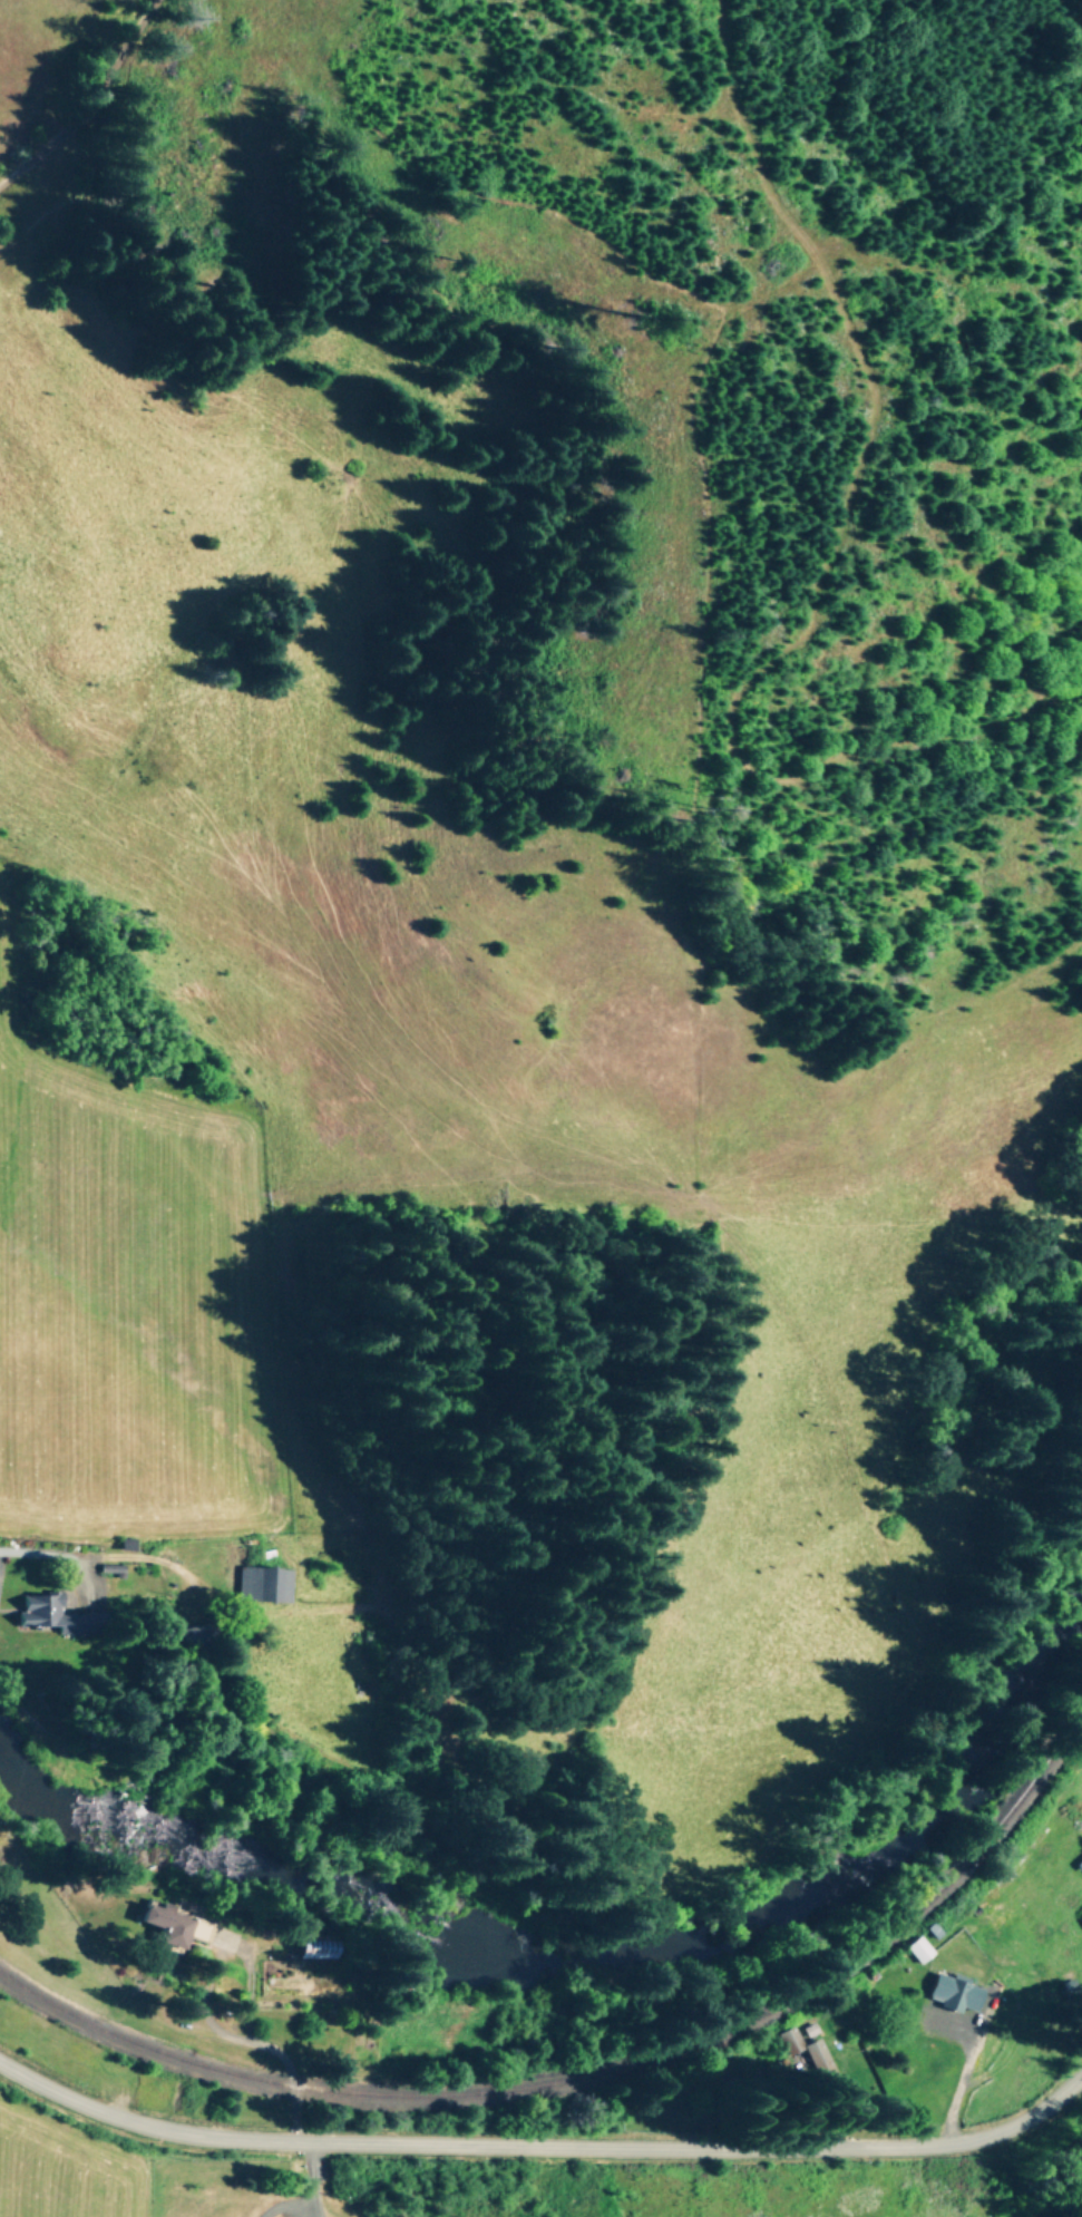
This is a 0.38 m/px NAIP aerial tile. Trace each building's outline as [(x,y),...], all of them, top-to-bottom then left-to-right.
[(289,1601),(290,1566),(238,1565),(238,1600),(289,1601)] [(55,1634),(104,1632),(103,1611),(59,1613),(58,1591),(19,1592),(20,1611),(15,1611),(16,1625),(55,1624),(55,1634)] [(176,1954),(189,1918),(167,1911),(169,1905),(144,1897),(136,1921),(158,1928),(152,1945),(176,1954)] [(211,1922),(192,1918),(187,1935),(207,1940),(211,1922)] [(917,1963),(931,1951),(917,1934),(903,1945),(917,1963)] [(981,1988),(965,1983),(967,1977),(952,1972),(950,1976),(933,1971),(926,1994),(939,1998),(937,2005),(957,2011),(959,2006),(974,2011),(981,1988)] [(800,2044),(793,2025),(775,2032),(788,2064),(809,2056),(820,2085),(835,2079),(819,2037),(800,2044)]
